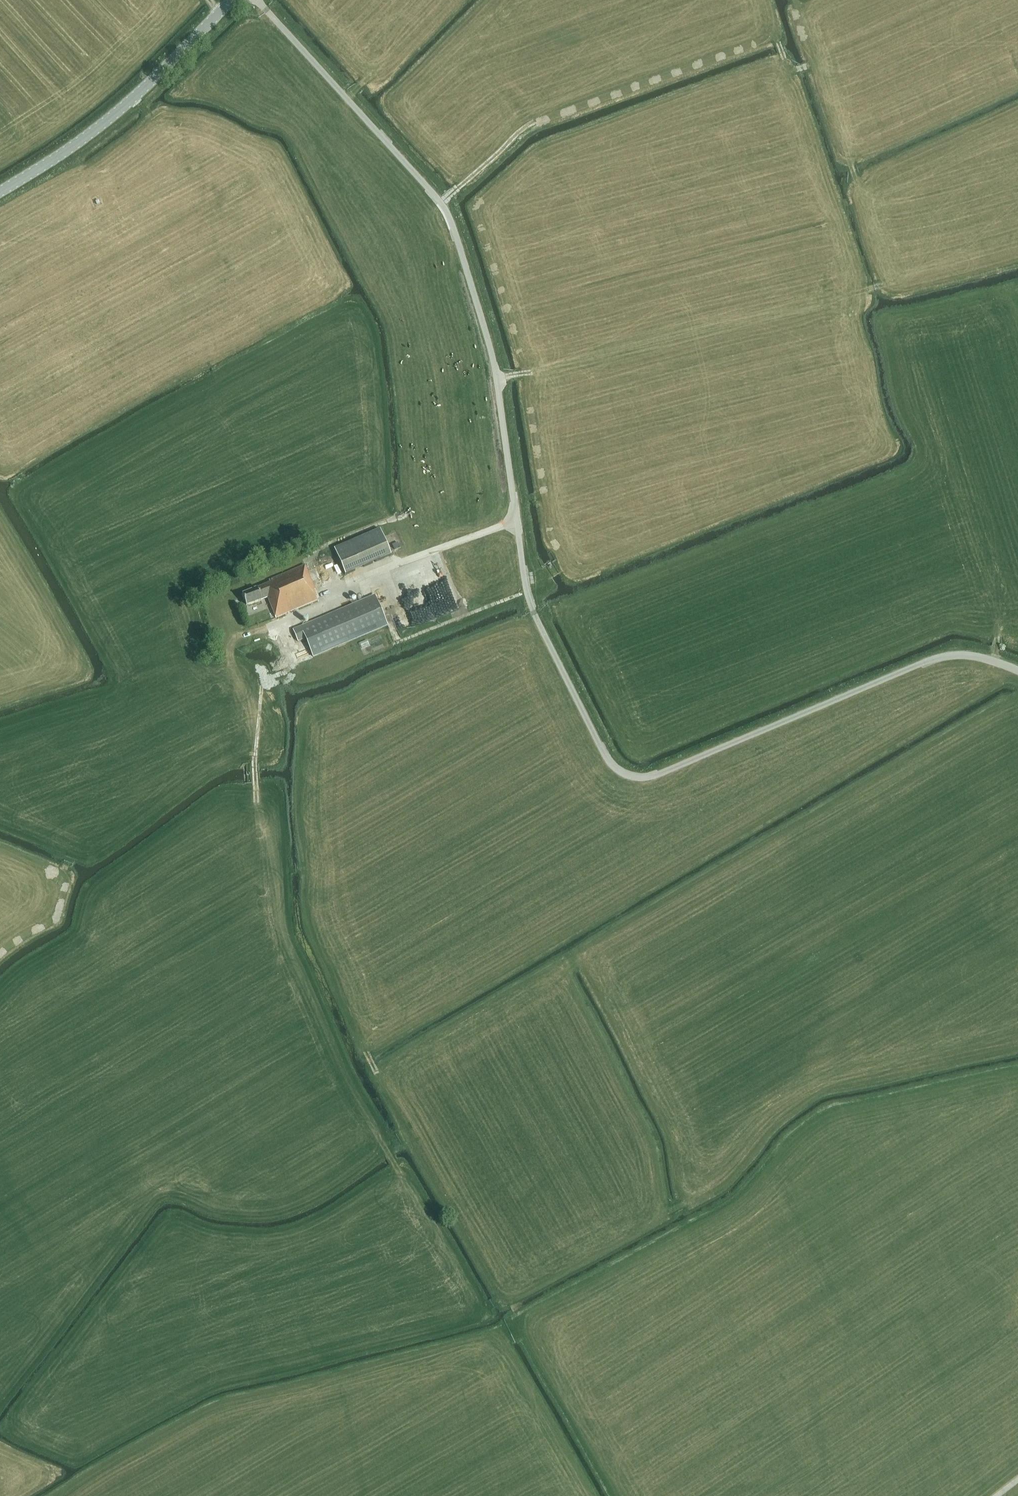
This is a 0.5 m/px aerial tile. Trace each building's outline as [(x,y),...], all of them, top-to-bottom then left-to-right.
[(391,555),(380,529),(334,549),(345,575),(391,555)] [(276,618),(318,600),(314,591),(316,590),(305,565),(269,581),(270,583),(242,595),(247,606),(268,597),(276,618)] [(387,626),(374,595),(293,630),(298,642),(306,638),(313,657),(387,626)]
